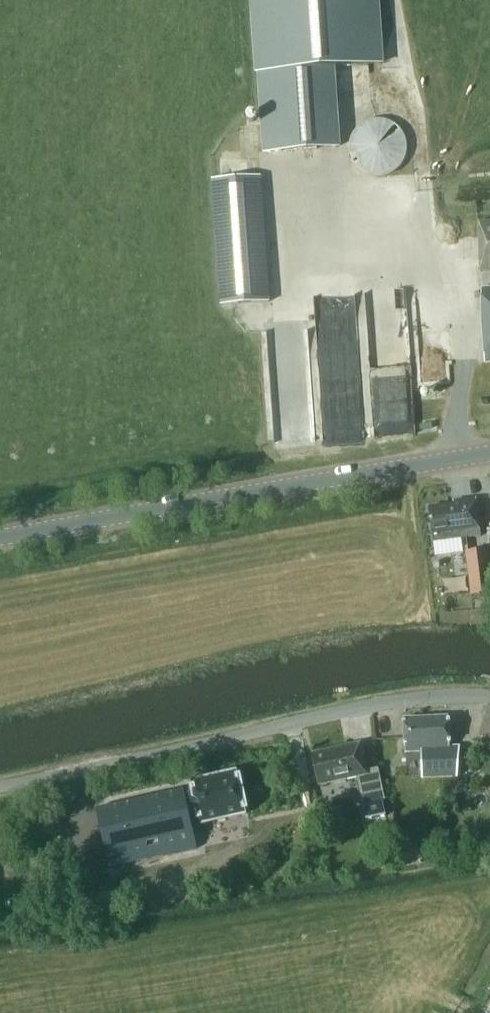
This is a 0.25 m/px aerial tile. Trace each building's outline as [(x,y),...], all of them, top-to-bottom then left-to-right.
[(264,152),(337,147),(332,67),(381,64),(377,0),(253,0),(264,152)] [(367,176),(410,156),(388,112),(346,133),(367,176)] [(222,303),(270,300),(262,175),(215,178),(222,303)] [(478,222),(480,271),(489,270),(489,222),(478,222)] [(481,289),(485,362),(489,362),(489,288),(481,289)] [(481,536),(476,498),(453,501),(453,505),(429,507),(433,542),(481,536)] [(468,552),(468,600),(488,600),(488,552),(468,552)] [(450,747),(449,717),(404,719),(405,752),(421,751),(422,778),(457,776),(460,746),(450,747)] [(313,754),(319,785),(357,777),(363,804),(385,800),(378,768),(366,771),(360,743),(313,754)] [(200,823),(246,813),(238,772),(191,782),(194,795),(186,797),(184,789),(96,809),(96,811),(109,866),(118,863),(119,865),(131,863),(133,862),(163,856),(197,848),(192,825),(191,821),(199,819),(200,823)] [(332,805),(320,808),(324,823),(336,820),(332,805)]
